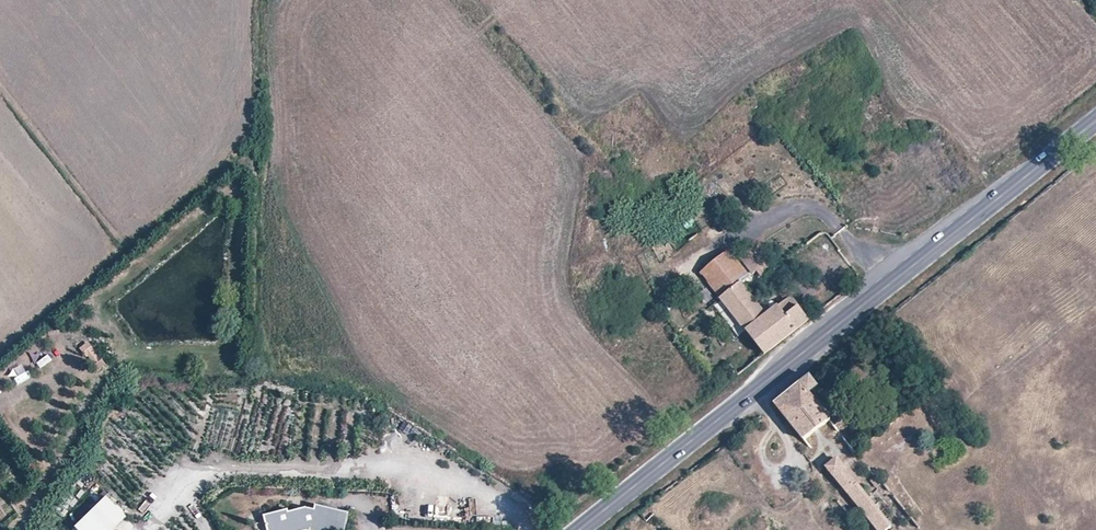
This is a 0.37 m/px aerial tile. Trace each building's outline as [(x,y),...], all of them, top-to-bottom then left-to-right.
[(776,295),(779,293),(784,289),(752,248),(741,258),(753,273),(757,270),(776,295)] [(701,273),(765,354),(808,320),(791,297),(785,301),(766,316),(740,284),(749,277),(729,251),(701,273)] [(779,293),(785,301),(791,297),(784,289),(779,293)] [(736,336),(741,331),(719,301),(713,306),(736,336)] [(88,341),(79,347),(92,366),(101,359),(88,341)] [(906,345),(911,351),(916,348),(911,341),(906,345)] [(729,365),(737,375),(745,369),(736,359),(729,365)] [(774,405),(834,477),(877,529),(901,529),(914,520),(876,472),(873,473),(856,452),(822,409),(809,393),(818,386),(810,376),(774,405)] [(70,529),(110,529),(122,518),(103,499),(70,529)] [(326,529),(346,529),(349,513),(317,506),(316,511),(305,509),(289,512),(288,510),(264,516),(267,529),(290,529),(295,529),(296,529),(308,529),(309,526),(326,529)]
